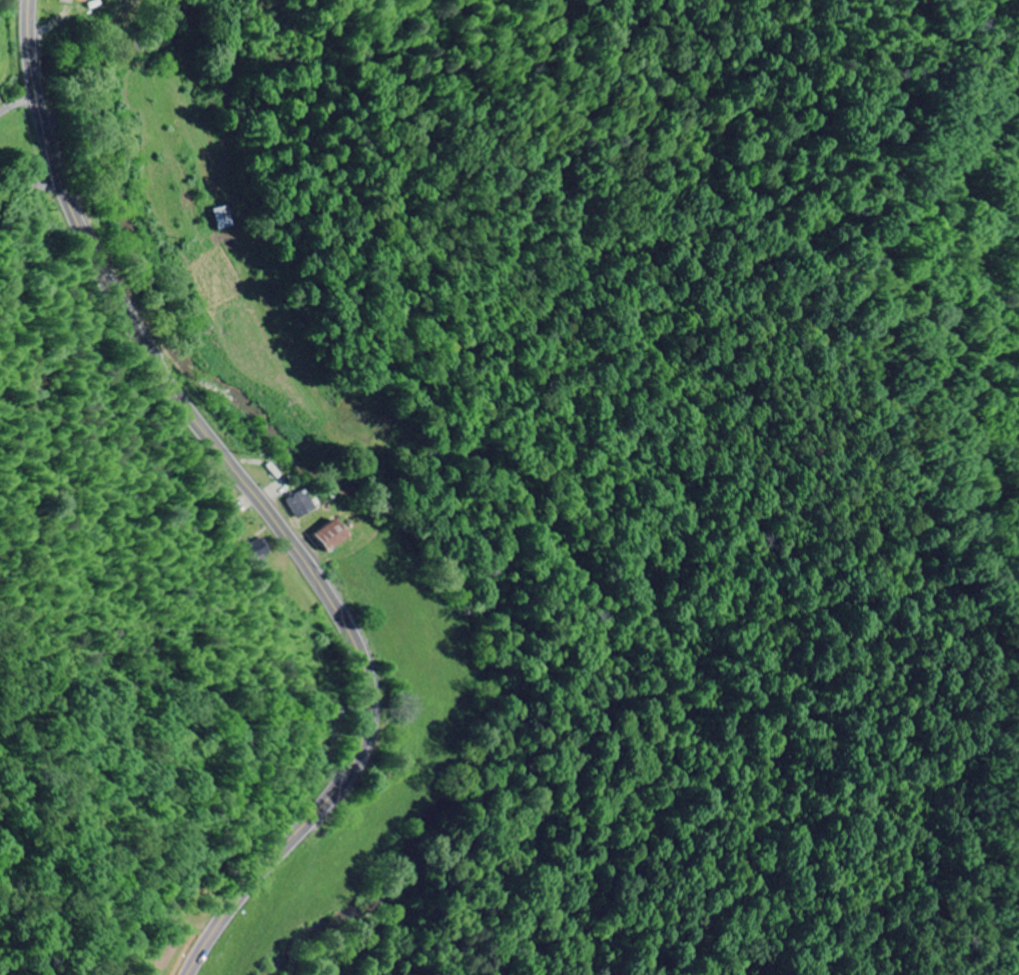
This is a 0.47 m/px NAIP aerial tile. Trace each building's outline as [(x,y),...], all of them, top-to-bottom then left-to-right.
[(216,232),(233,227),(228,206),(211,211),(216,232)] [(314,500),(308,503),(303,491),(283,499),(292,519),(318,509),(314,500)] [(342,539),(330,520),(308,535),(320,554),(342,539)]
